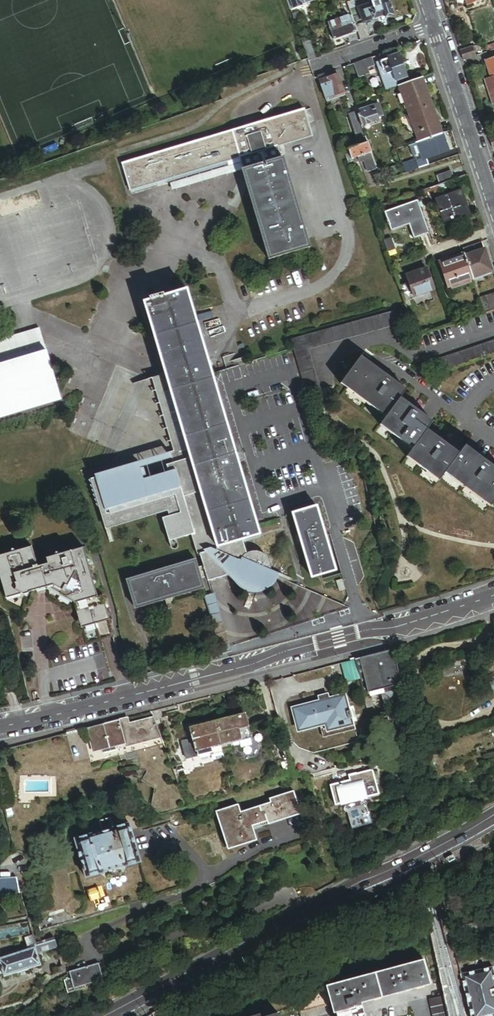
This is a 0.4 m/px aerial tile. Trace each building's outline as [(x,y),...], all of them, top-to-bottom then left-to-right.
[(294,9),(303,6),(303,5),(314,1),(313,0),(291,0),(294,9)] [(354,0),(352,0),(348,2),(350,9),(356,7),(354,0)] [(371,9),(370,9),(374,19),(383,16),(384,17),(393,14),(389,0),(375,0),(371,2),(372,6),(373,8),(371,9)] [(369,21),(374,19),(370,9),(366,10),(369,21)] [(352,24),(349,16),(345,17),(328,23),(334,41),(348,36),(355,33),(352,24)] [(356,26),(358,32),(361,41),(369,38),(364,23),(356,26)] [(358,40),(355,33),(348,36),(350,42),(358,40)] [(310,42),(303,44),(309,59),(316,56),(310,42)] [(472,48),(463,51),(467,60),(475,57),(472,48)] [(396,82),(407,78),(399,53),(387,58),(388,59),(380,61),(385,74),(387,74),(392,72),(396,82)] [(375,66),(372,58),(365,60),(368,68),(375,66)] [(484,62),(490,78),(484,80),(493,105),(493,58),(484,62)] [(368,68),(365,60),(354,64),(359,78),(370,74),(368,68)] [(385,74),(380,61),(377,63),(386,90),(397,86),(397,85),(396,82),(392,72),(387,74),(385,74)] [(330,77),(320,81),(327,102),(343,96),(346,96),(338,74),(330,77)] [(427,93),(422,77),(400,85),(410,113),(431,105),(427,93)] [(379,104),(358,111),(363,126),(379,120),(379,118),(384,116),(379,104)] [(441,134),(431,105),(410,113),(420,142),(441,134)] [(315,107),(306,109),(309,118),(317,116),(315,107)] [(309,118),(306,109),(127,162),(123,163),(123,164),(127,163),(129,171),(126,172),(131,190),(157,183),(156,179),(164,177),(165,180),(228,162),(234,160),(233,156),(240,154),(241,158),(244,169),(243,169),(243,170),(251,195),(269,260),(310,248),(286,166),(284,158),(283,158),(280,146),(279,143),(287,140),(288,144),(314,136),(309,118)] [(359,135),(342,141),(345,151),(349,150),(369,143),(363,126),(358,111),(351,114),(359,135)] [(448,152),(441,134),(420,142),(417,143),(424,160),(448,152)] [(378,169),(369,143),(349,150),(353,159),(359,158),(361,163),(365,161),(369,173),(378,169)] [(349,150),(345,151),(350,163),(354,162),(353,159),(349,150)] [(230,166),(170,184),(173,191),(243,170),(243,169),(244,169),(241,158),(234,160),(228,162),(230,166)] [(418,161),(404,166),(407,175),(421,170),(418,161)] [(437,176),(440,185),(454,180),(450,171),(437,176)] [(468,209),(459,186),(434,195),(442,218),(468,209)] [(429,234),(417,201),(385,213),(392,233),(409,227),(413,240),(429,234)] [(481,243),(462,249),(464,254),(465,257),(484,250),(481,243)] [(484,250),(465,257),(473,279),(493,272),(485,250),(484,250)] [(473,279),(465,257),(464,254),(439,263),(448,288),(451,287),(452,289),(471,282),(470,280),(473,279)] [(435,292),(427,270),(407,277),(415,299),(435,292)] [(212,375),(187,289),(163,296),(163,293),(150,297),(150,300),(144,302),(150,324),(165,373),(216,548),(241,540),(259,535),(257,526),(212,375)] [(493,311),(493,293),(485,296),(491,312),(493,311)] [(402,323),(398,309),(291,341),(294,350),(307,395),(320,391),(308,350),(402,323)] [(46,350),(39,328),(0,340),(0,364),(46,350)] [(432,361),(437,375),(493,356),(493,341),(432,361)] [(46,350),(0,364),(0,418),(61,399),(46,350)] [(387,375),(361,356),(340,385),(353,395),(355,392),(368,401),(366,404),(372,409),(374,406),(387,415),(385,418),(381,424),(395,434),(393,437),(399,441),(401,439),(414,448),(412,451),(408,456),(421,466),(419,468),(426,473),(428,471),(441,480),(445,475),(452,480),(454,477),(466,486),(464,489),(471,494),(473,491),(486,500),(484,503),(490,508),(493,503),(493,472),(489,469),(492,465),(466,446),(460,454),(453,449),(450,453),(444,448),(447,444),(427,430),(433,421),(414,407),(411,411),(405,407),(408,403),(400,397),(406,389),(393,380),(390,383),(384,379),(387,375)] [(199,575),(205,573),(207,578),(208,583),(231,576),(233,581),(236,585),(239,587),(243,590),(246,591),(251,592),(256,593),(260,592),(265,590),(271,587),(274,583),(277,579),(279,574),(273,571),(273,568),(273,566),(272,564),(270,560),(269,557),(266,555),(264,553),(260,552),(257,552),(254,552),(250,553),(246,558),(245,551),(241,540),(216,548),(165,373),(157,376),(162,392),(156,394),(173,450),(168,452),(172,462),(165,464),(167,471),(146,478),(124,484),(120,470),(94,477),(104,510),(99,511),(104,528),(130,520),(130,518),(165,507),(167,515),(174,539),(191,534),(199,561),(201,560),(202,564),(196,566),(199,575)] [(393,380),(387,375),(384,379),(390,383),(393,380)] [(353,395),(366,404),(368,401),(355,392),(353,395)] [(414,407),(408,403),(405,407),(411,411),(414,407)] [(372,409),(385,418),(387,415),(374,406),(372,409)] [(379,426),(393,437),(395,434),(381,424),(379,426)] [(399,441),(412,451),(414,448),(401,439),(399,441)] [(453,449),(447,444),(444,448),(450,453),(453,449)] [(406,459),(419,468),(421,466),(408,456),(406,459)] [(119,466),(120,470),(124,484),(146,478),(143,466),(139,467),(137,461),(119,466)] [(120,470),(119,466),(89,475),(90,479),(94,477),(120,470)] [(439,483),(441,480),(428,471),(426,473),(439,483)] [(94,477),(90,479),(99,511),(104,510),(94,477)] [(452,480),(464,489),(466,486),(454,477),(452,480)] [(471,494),(484,503),(486,500),(473,491),(471,494)] [(292,513),(311,578),(335,571),(316,506),(292,513)] [(85,545),(47,557),(49,562),(39,565),(32,545),(0,555),(0,577),(1,578),(6,594),(18,591),(27,595),(30,591),(55,584),(74,594),(81,618),(80,621),(82,623),(83,627),(112,618),(111,615),(113,611),(110,610),(105,593),(99,595),(96,584),(98,580),(95,579),(90,562),(91,559),(88,558),(85,545)] [(203,589),(199,575),(196,566),(195,560),(126,580),(134,610),(165,600),(163,595),(171,593),(173,598),(203,589)] [(212,594),(203,597),(220,655),(230,652),(228,647),(212,594)] [(402,683),(393,649),(388,650),(378,653),(372,654),(365,656),(360,657),(369,692),(402,683)] [(360,657),(354,659),(361,683),(364,698),(370,696),(369,692),(360,657)] [(361,683),(354,659),(340,662),(346,687),(361,683)] [(392,691),(382,693),(384,703),(395,701),(392,691)] [(320,702),(329,700),(327,692),(318,694),(320,702)] [(343,696),(329,700),(320,702),(294,709),(299,729),(319,724),(326,722),(328,728),(342,724),(344,731),(355,728),(347,697),(343,698),(343,696)] [(373,707),(370,696),(364,698),(367,709),(373,707)] [(160,718),(157,710),(151,711),(153,718),(156,724),(159,722),(158,718),(160,718)] [(243,714),(190,728),(193,738),(181,742),(185,759),(199,755),(210,752),(212,752),(211,748),(220,746),(250,738),(243,714)] [(156,724),(153,718),(122,726),(120,719),(86,728),(92,752),(101,750),(124,744),(160,735),(156,724)] [(322,737),(344,731),(342,724),(328,728),(326,722),(319,724),(322,737)] [(160,735),(124,744),(125,748),(161,739),(160,735)] [(124,744),(101,750),(102,754),(125,748),(124,744)] [(211,748),(212,752),(210,752),(211,755),(212,760),(223,757),(220,746),(211,748)] [(175,767),(178,776),(185,773),(182,764),(175,767)] [(372,770),(348,776),(349,780),(330,785),(335,806),(345,803),(346,810),(367,804),(365,798),(379,795),(372,770)] [(292,801),(290,793),(269,800),(271,804),(240,813),(238,805),(218,810),(225,834),(222,835),(225,847),(255,838),(251,827),(299,813),(296,800),(292,801)] [(215,811),(222,835),(225,834),(218,810),(215,811)] [(112,827),(113,827),(110,817),(99,821),(102,831),(112,828),(112,827)] [(129,822),(113,827),(112,827),(112,828),(102,831),(92,835),(92,833),(75,838),(86,877),(103,872),(103,871),(123,864),(124,866),(141,861),(140,858),(133,836),(129,822)] [(0,878),(0,891),(17,889),(15,876),(0,878)] [(160,883),(148,888),(155,903),(167,898),(160,883)] [(143,908),(155,903),(148,888),(136,893),(143,908)] [(131,913),(143,908),(136,893),(125,898),(131,913)] [(33,933),(22,935),(25,947),(0,955),(0,957),(0,958),(30,949),(29,949),(29,948),(30,947),(30,946),(31,946),(36,944),(36,943),(33,933)] [(57,947),(54,937),(36,943),(36,944),(31,946),(30,946),(30,947),(29,948),(29,949),(30,949),(0,958),(4,972),(4,975),(16,972),(16,973),(18,972),(18,974),(20,974),(27,972),(27,971),(27,970),(28,969),(28,968),(40,964),(37,953),(57,947)] [(331,1006),(333,1013),(337,1012),(338,1015),(362,1015),(359,1003),(431,984),(423,959),(326,987),(327,991),(331,1006)] [(79,976),(72,978),(65,980),(68,990),(104,980),(99,963),(77,970),(79,976)] [(460,975),(470,1015),(493,1015),(493,973),(493,967),(460,975)] [(70,972),(72,978),(79,976),(77,970),(70,972)] [(327,991),(295,999),(297,1007),(300,1014),(331,1006),(327,991)] [(443,996),(428,999),(432,1015),(448,1015),(443,996)] [(297,1007),(265,1015),(300,1015),(300,1014),(297,1007)]
